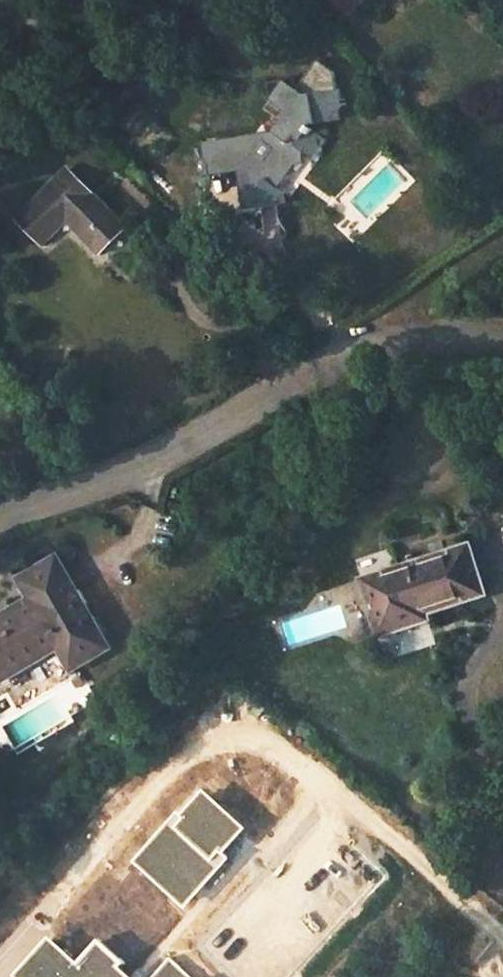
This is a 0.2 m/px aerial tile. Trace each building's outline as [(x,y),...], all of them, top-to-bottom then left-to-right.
[(240,172),(255,184),(259,200),(277,198),(286,186),(277,180),(304,144),(313,153),(322,142),(320,126),(314,122),(317,117),(334,115),(346,99),(344,81),(310,87),(283,68),(268,70),(268,74),(271,91),(283,98),(277,106),(279,108),(270,120),(280,127),(263,149),(244,133),(242,136),(234,137),(238,159),(240,172)] [(244,133),(263,149),(280,127),(270,120),(260,112),(244,133)] [(238,159),(234,137),(202,142),(204,164),(238,159)] [(123,221),(67,163),(18,211),(41,236),(67,212),(98,245),(123,221)] [(255,184),(240,172),(242,186),(255,184)] [(480,596),(465,545),(356,580),(373,636),(412,625),(408,615),(420,612),(421,615),(480,596)] [(82,601),(78,603),(59,567),(22,588),(32,607),(0,626),(0,689),(60,655),(72,678),(108,657),(86,617),(89,615),(82,601)]
